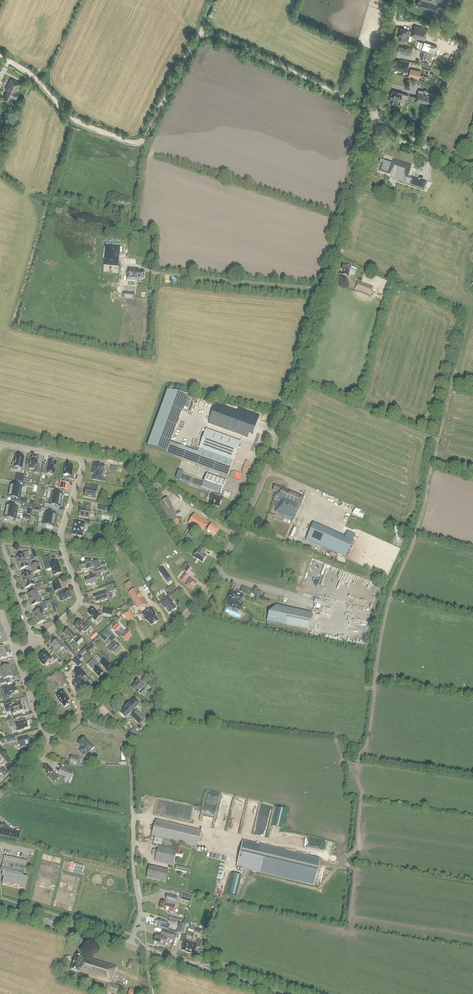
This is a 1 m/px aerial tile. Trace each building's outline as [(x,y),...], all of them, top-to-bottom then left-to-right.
[(432,1),(430,0),(419,0),(419,1),(418,1),(417,7),(438,12),(439,7),(447,9),(449,3),(450,3),(450,0),(432,0),(432,1)] [(424,41),(428,29),(415,25),(411,36),(424,41)] [(410,36),(411,31),(401,28),(398,39),(408,42),(409,40),(411,41),(412,37),(410,36)] [(420,42),(418,48),(419,48),(422,49),(423,49),(429,51),(426,59),(433,61),(435,53),(437,46),(425,42),(424,43),(420,42)] [(405,47),(405,48),(399,46),(398,52),(403,53),(403,54),(411,56),(413,49),(405,47)] [(402,60),(401,61),(396,60),(394,68),(400,70),(399,70),(407,72),(410,62),(402,60)] [(418,79),(420,72),(411,70),(410,77),(418,79)] [(19,92),(16,90),(20,83),(10,79),(5,89),(8,90),(6,94),(5,94),(3,97),(10,100),(11,97),(15,99),(19,92)] [(424,90),(424,91),(419,90),(417,100),(431,104),(434,94),(428,92),(428,91),(424,90)] [(406,95),(406,94),(393,91),(390,102),(400,104),(402,95),(404,95),(404,94),(406,95)] [(393,165),(381,161),(380,166),(382,167),(380,173),(391,177),(391,179),(405,183),(409,184),(424,189),(426,183),(411,178),(407,177),(411,166),(394,161),(393,165)] [(118,266),(120,246),(105,245),(103,265),(118,266)] [(343,265),(342,269),(344,270),(342,275),(348,277),(350,272),(355,273),(356,270),(357,269),(351,266),(350,265),(349,265),(348,265),(348,266),(347,266),(343,265)] [(138,271),(138,269),(128,268),(127,280),(137,281),(137,279),(144,279),(144,272),(138,271)] [(371,295),(374,287),(359,282),(356,290),(371,295)] [(167,391),(147,446),(149,447),(166,453),(170,443),(187,396),(187,395),(167,391)] [(238,412),(215,404),(208,423),(242,435),(247,423),(249,423),(249,422),(253,424),(257,414),(256,414),(239,408),(238,412)] [(206,429),(199,448),(233,461),(240,441),(206,429)] [(13,461),(10,470),(11,469),(18,470),(18,468),(21,469),(23,457),(22,457),(22,456),(18,455),(18,456),(16,456),(15,462),(14,462),(14,461),(13,461)] [(33,473),(39,474),(40,467),(37,466),(38,459),(31,458),(29,469),(34,470),(33,473)] [(47,472),(54,473),(56,463),(49,461),(48,465),(43,464),(41,473),(47,474),(47,472)] [(102,475),(104,465),(98,464),(94,463),(93,467),(92,473),(94,473),(93,479),(100,481),(101,475),(102,475)] [(67,479),(73,480),(74,474),(71,473),(73,466),(65,464),(65,468),(64,468),(63,471),(64,471),(63,475),(68,476),(67,479)] [(121,465),(119,478),(129,480),(132,467),(121,465)] [(235,478),(237,472),(230,470),(228,476),(235,478)] [(189,483),(201,487),(213,492),(212,494),(209,503),(214,505),(214,504),(219,505),(219,504),(220,503),(221,502),(222,498),(218,497),(219,494),(220,494),(225,481),(206,474),(203,481),(191,477),(189,483)] [(60,482),(58,489),(67,490),(69,483),(60,482)] [(10,484),(9,490),(21,493),(22,487),(10,484)] [(90,489),(86,489),(84,496),(95,498),(97,491),(98,486),(91,485),(90,489)] [(279,501),(275,511),(293,519),(291,522),(296,524),(298,520),(295,518),(304,496),(284,488),(283,489),(275,485),(273,490),(276,491),(273,498),(279,501)] [(51,492),(50,498),(62,500),(63,494),(56,493),(56,489),(47,488),(47,492),(51,492)] [(20,499),(21,493),(9,490),(8,497),(15,498),(15,502),(27,504),(27,500),(20,499)] [(61,507),(62,500),(50,498),(49,504),(45,503),(44,507),(53,509),(53,505),(61,507)] [(171,523),(178,519),(176,516),(177,515),(168,498),(159,502),(164,511),(171,523)] [(6,505),(5,511),(17,513),(18,507),(19,508),(20,504),(14,503),(14,506),(6,505)] [(91,511),(90,510),(91,505),(85,504),(84,509),(80,509),(79,516),(90,518),(91,511)] [(55,520),(57,514),(49,513),(50,509),(41,508),(40,512),(44,512),(43,518),(55,520)] [(16,519),(17,513),(5,511),(4,517),(11,519),(11,522),(19,524),(20,520),(16,519)] [(191,518),(188,522),(202,531),(206,525),(208,522),(207,522),(194,513),(191,518)] [(38,523),(37,527),(46,529),(47,525),(54,527),(55,520),(43,518),(42,524),(38,523)] [(208,522),(206,525),(209,527),(207,530),(210,532),(209,534),(213,536),(215,533),(215,534),(217,532),(216,532),(218,528),(216,527),(217,526),(208,521),(208,522)] [(85,524),(75,522),(72,535),(82,536),(85,524)] [(306,540),(345,557),(353,541),(350,539),(313,523),(306,540)] [(112,546),(117,551),(124,544),(119,539),(112,546)] [(193,557),(197,559),(197,558),(203,562),(207,555),(204,554),(207,549),(202,545),(199,550),(198,550),(193,557)] [(17,563),(18,564),(27,561),(28,561),(31,560),(29,554),(30,554),(29,551),(21,553),(22,556),(16,558),(17,561),(16,561),(17,563)] [(50,556),(42,559),(46,570),(51,568),(54,575),(62,573),(59,566),(60,565),(58,562),(53,564),(50,556)] [(87,569),(93,567),(93,565),(94,565),(96,570),(101,568),(98,561),(93,562),(93,563),(92,563),(91,559),(83,562),(84,563),(80,564),(82,570),(87,568),(87,569)] [(28,561),(27,561),(18,564),(18,565),(18,567),(19,567),(20,570),(29,567),(28,561)] [(185,562),(180,569),(185,572),(190,565),(185,562)] [(163,568),(159,571),(166,581),(171,578),(163,568)] [(31,573),(22,576),(23,579),(22,579),(23,581),(24,582),(33,579),(31,573)] [(196,583),(190,578),(189,580),(187,579),(189,577),(184,573),(180,579),(184,582),(185,581),(187,582),(185,585),(191,589),(196,583)] [(89,578),(85,580),(87,585),(91,584),(91,585),(97,582),(95,575),(88,577),(89,578)] [(25,588),(32,586),(33,589),(41,587),(40,582),(35,584),(33,579),(24,582),(24,583),(23,583),(24,585),(25,585),(25,588)] [(124,584),(128,590),(134,586),(130,580),(124,584)] [(52,584),(55,592),(57,591),(61,590),(59,582),(52,584)] [(112,585),(106,587),(108,591),(106,592),(106,591),(100,593),(100,594),(94,596),(96,603),(100,601),(100,602),(108,599),(108,598),(109,598),(109,599),(110,598),(111,597),(111,596),(111,594),(110,595),(109,593),(114,591),(112,585)] [(34,592),(27,594),(28,597),(29,600),(29,599),(29,600),(39,597),(38,592),(42,591),(41,587),(33,589),(34,592)] [(229,595),(225,603),(230,605),(229,606),(234,608),(234,607),(237,608),(239,605),(240,605),(241,601),(240,601),(242,596),(232,592),(234,588),(230,596),(229,596),(229,595)] [(139,608),(145,604),(135,589),(129,593),(139,608)] [(61,590),(57,591),(59,593),(60,596),(59,597),(60,599),(61,599),(61,600),(63,600),(66,600),(66,599),(71,597),(68,590),(62,592),(61,590)] [(158,599),(160,602),(159,602),(164,608),(165,608),(169,613),(176,608),(172,602),(173,601),(168,595),(166,597),(165,594),(158,599)] [(39,607),(45,605),(46,605),(45,602),(41,603),(39,597),(29,600),(30,601),(29,601),(30,604),(30,603),(31,606),(38,604),(39,607)] [(46,605),(45,605),(39,607),(40,610),(33,612),(34,615),(35,618),(35,617),(35,618),(45,615),(43,610),(48,609),(46,605)] [(269,612),(266,625),(267,620),(308,629),(311,613),(275,606),(269,612)] [(158,620),(154,615),(156,614),(152,607),(142,614),(146,620),(147,619),(148,621),(149,621),(151,625),(158,620)] [(101,616),(94,608),(88,613),(95,620),(101,616)] [(47,621),(45,615),(35,618),(35,619),(36,622),(37,624),(43,622),(44,625),(52,622),(51,620),(47,621)] [(77,630),(80,633),(83,631),(85,633),(91,626),(87,622),(84,624),(81,620),(74,626),(78,630),(77,630)] [(118,625),(114,629),(117,632),(118,630),(122,635),(121,636),(126,641),(132,635),(127,630),(125,632),(121,628),(121,627),(118,625)] [(76,636),(74,634),(68,629),(64,633),(66,636),(66,637),(71,642),(73,640),(78,645),(84,640),(80,637),(77,640),(75,638),(76,636)] [(107,629),(102,634),(107,639),(112,635),(107,629)] [(57,639),(52,644),(52,645),(52,644),(59,652),(63,648),(67,652),(71,648),(66,643),(63,646),(57,640),(57,639)] [(85,648),(88,652),(95,646),(92,642),(85,648)] [(116,655),(122,650),(117,645),(114,642),(107,648),(111,653),(112,652),(116,655)] [(48,654),(45,651),(37,657),(41,662),(43,665),(44,664),(44,665),(50,660),(53,663),(58,658),(52,652),(49,656),(47,654),(48,654)] [(111,665),(106,659),(108,658),(102,652),(97,656),(100,660),(100,664),(106,670),(107,669),(108,669),(109,668),(109,667),(111,665)] [(103,672),(99,667),(98,667),(95,664),(97,662),(94,658),(87,664),(94,671),(94,672),(95,673),(96,673),(99,676),(99,677),(100,675),(101,675),(102,675),(103,674),(103,673),(103,672)] [(11,671),(9,665),(2,667),(1,663),(0,664),(0,674),(1,674),(11,671)] [(84,673),(80,668),(75,673),(79,677),(75,681),(80,687),(80,686),(84,691),(89,686),(86,682),(89,680),(85,676),(86,675),(84,673)] [(1,674),(3,680),(0,680),(0,684),(7,682),(6,679),(13,677),(11,671),(1,674)] [(63,686),(67,684),(62,675),(57,678),(63,686)] [(138,680),(135,684),(131,688),(136,693),(137,693),(140,696),(143,692),(144,693),(147,690),(144,687),(138,680)] [(151,682),(147,685),(151,689),(152,690),(149,693),(155,700),(159,696),(156,693),(158,691),(155,688),(156,687),(151,682)] [(7,695),(8,696),(9,697),(11,696),(12,695),(12,694),(14,693),(14,692),(17,691),(15,685),(9,687),(8,686),(2,688),(5,696),(7,695)] [(70,700),(64,690),(56,695),(61,704),(61,703),(64,708),(69,705),(67,702),(70,700)] [(125,708),(120,713),(125,718),(130,714),(132,716),(131,716),(139,724),(145,718),(137,710),(137,711),(135,709),(136,708),(137,710),(140,707),(139,705),(140,704),(135,698),(129,703),(125,707),(125,708)] [(11,701),(3,703),(6,712),(11,711),(12,714),(16,713),(16,712),(23,710),(22,705),(22,704),(21,705),(21,703),(12,705),(11,701)] [(22,729),(28,728),(26,720),(20,722),(17,722),(16,719),(9,721),(11,727),(15,725),(17,731),(22,730),(22,729)] [(26,746),(29,745),(30,744),(28,737),(18,740),(19,744),(19,745),(20,746),(21,747),(25,746),(26,746)] [(80,740),(78,743),(82,747),(79,750),(84,755),(87,752),(87,753),(93,747),(87,740),(88,740),(85,737),(85,738),(84,737),(83,738),(83,737),(80,740)] [(70,760),(69,763),(77,765),(79,757),(71,755),(69,760),(70,760)] [(5,767),(10,773),(14,769),(9,764),(5,767)] [(48,777),(53,783),(59,777),(54,771),(48,765),(44,769),(46,772),(46,773),(49,776),(48,777)] [(1,773),(5,776),(9,772),(4,767),(1,770),(0,769),(0,774),(1,773)] [(70,778),(72,772),(62,767),(59,773),(70,778)] [(151,836),(197,846),(200,829),(155,819),(151,836)] [(3,825),(0,822),(0,836),(19,840),(21,832),(11,830),(4,823),(3,825)] [(153,843),(173,848),(174,841),(155,837),(153,843)] [(236,867),(314,885),(320,859),(243,841),(236,867)] [(181,847),(176,846),(175,850),(158,846),(155,860),(173,865),(175,857),(181,858),(182,853),(180,852),(181,847)] [(211,852),(209,856),(228,862),(230,858),(211,852)] [(12,874),(20,876),(24,876),(26,867),(28,861),(4,856),(3,862),(1,872),(3,872),(12,874)] [(187,872),(188,868),(176,864),(175,869),(187,872)] [(146,878),(166,882),(169,870),(149,865),(146,878)] [(2,884),(10,886),(12,874),(3,872),(2,875),(4,876),(2,884)] [(20,876),(12,874),(10,886),(17,887),(20,876)] [(20,876),(17,887),(25,889),(27,877),(24,876),(20,876)] [(182,894),(180,899),(191,902),(192,897),(182,894)] [(165,910),(168,913),(171,914),(170,913),(170,912),(173,913),(175,907),(174,907),(177,897),(167,895),(166,899),(165,903),(161,902),(160,905),(159,905),(159,907),(160,907),(159,908),(165,910)] [(170,925),(166,924),(167,921),(160,919),(160,920),(159,920),(158,923),(159,923),(158,927),(161,928),(161,927),(169,929),(170,925)] [(180,922),(177,931),(183,933),(186,924),(180,922)] [(175,933),(162,930),(160,935),(159,935),(159,936),(155,935),(153,942),(157,943),(157,945),(165,947),(167,939),(173,940),(175,933)] [(188,952),(191,942),(191,941),(191,942),(186,940),(187,937),(183,935),(181,942),(184,943),(182,950),(186,951),(186,952),(188,952)] [(192,942),(191,942),(188,952),(190,953),(194,954),(196,947),(200,948),(202,941),(198,940),(197,944),(191,942),(192,942)] [(105,993),(110,993),(119,993),(122,987),(110,984),(116,966),(88,957),(87,959),(82,958),(82,957),(76,955),(71,969),(83,973),(82,974),(108,983),(105,993)]
